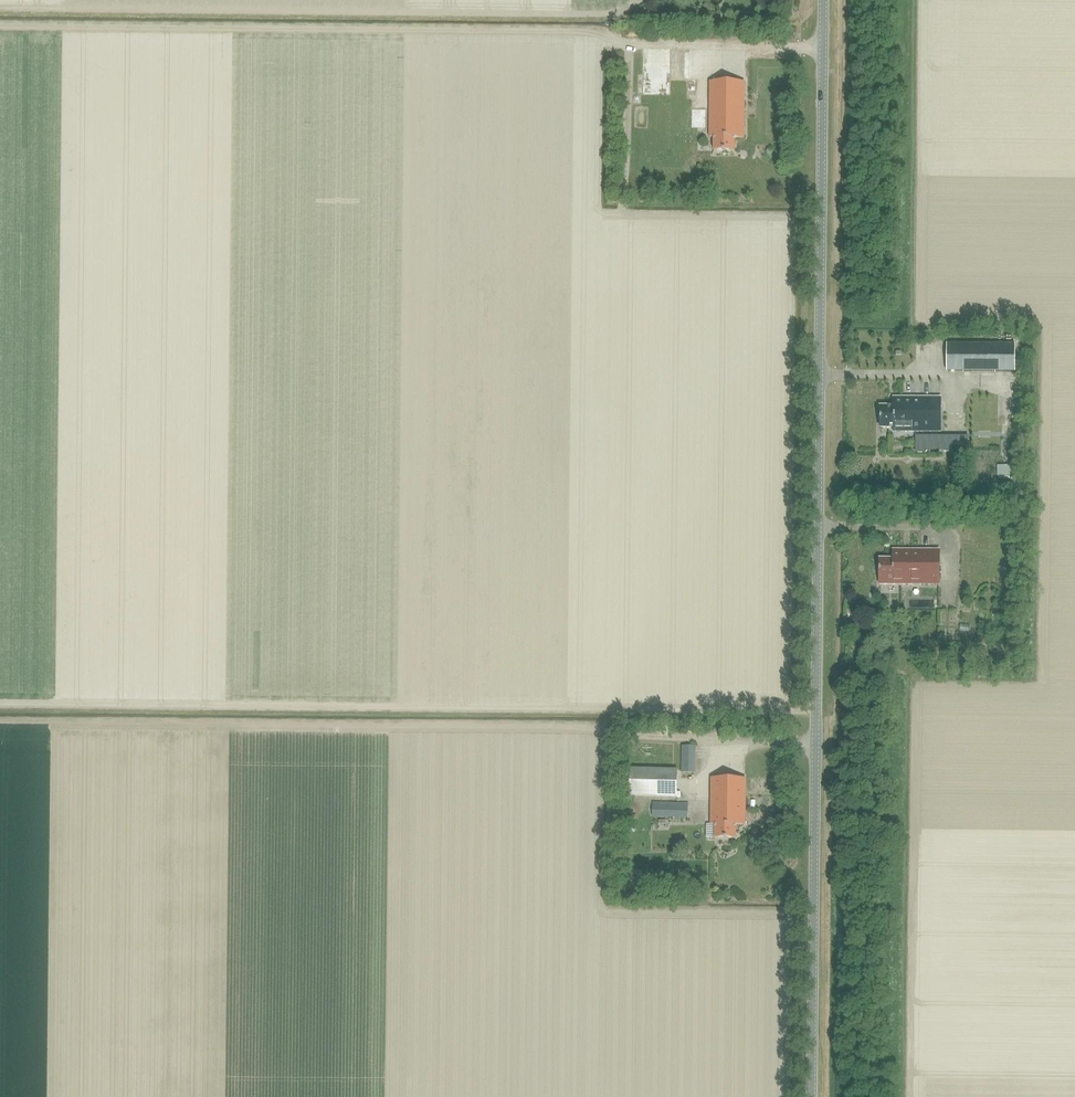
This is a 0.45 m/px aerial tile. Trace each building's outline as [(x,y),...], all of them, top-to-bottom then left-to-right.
[(743,138),(744,82),(710,82),(710,137),(714,137),(714,151),(735,151),(735,138),(743,138)] [(1015,373),(1016,345),(946,344),(946,372),(1015,373)] [(940,432),(940,399),(894,399),(894,407),(880,407),(880,428),(894,428),(894,432),(940,432)] [(939,585),(939,551),(893,551),(893,560),(880,560),(880,585),(939,585)] [(695,773),(696,746),(682,746),(681,773),(695,773)] [(677,798),(677,770),(630,768),(629,796),(677,798)] [(744,825),(745,779),(712,778),(711,824),(715,825),(715,838),(736,838),(736,825),(744,825)] [(687,819),(688,804),(679,804),(679,801),(672,800),(672,803),(652,803),(652,818),(687,819)]
